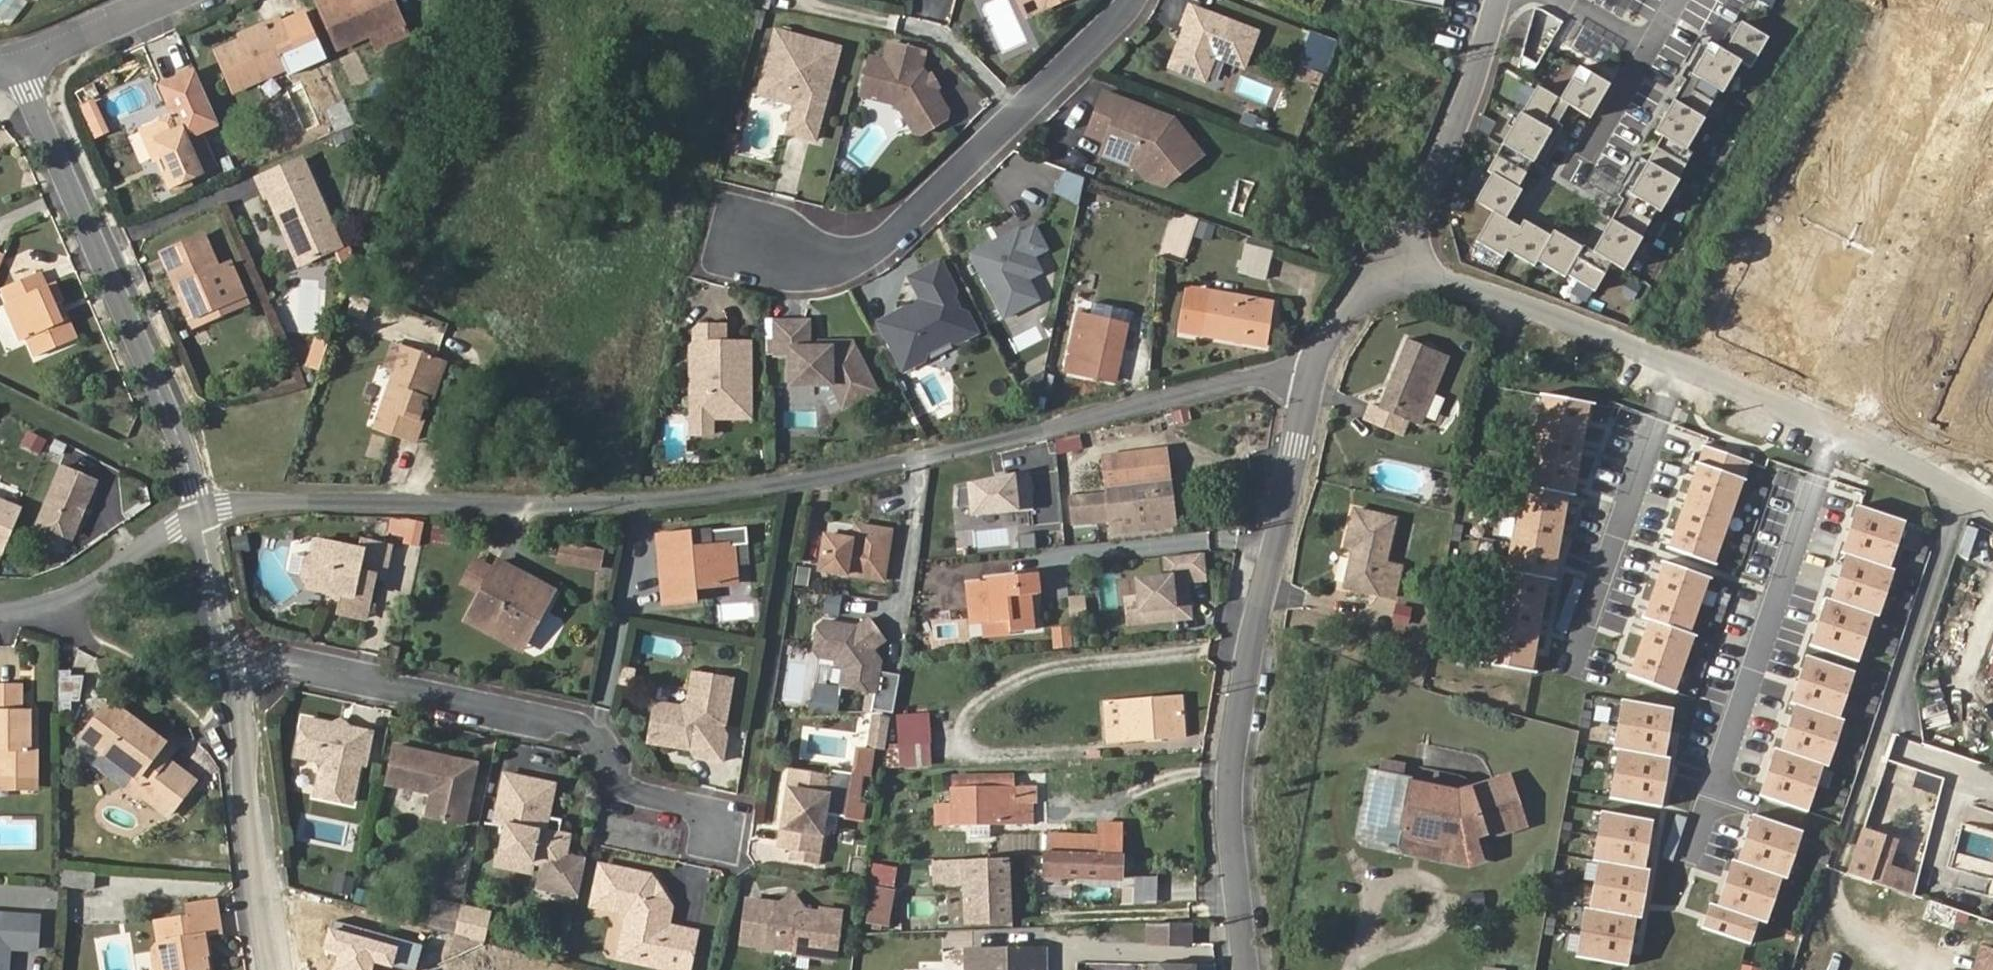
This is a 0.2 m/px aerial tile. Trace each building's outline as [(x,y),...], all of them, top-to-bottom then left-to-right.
[(337,4),(335,0),(320,0),(316,1),(339,53),(402,25),(391,0),(347,0),(337,4)] [(912,12),(948,20),(952,0),(914,0),(912,12)] [(1264,30),(1197,5),(1190,23),(1193,23),(1177,65),(1212,79),(1221,54),(1251,65),(1264,30)] [(1730,47),(1718,40),(1699,72),(1730,90),(1749,58),(1759,64),(1776,36),(1747,19),(1730,47)] [(265,32),(240,43),(212,56),(230,96),(283,73),(277,59),(293,52),(279,24),(264,31),(265,32)] [(238,37),(240,43),(265,32),(264,31),(261,26),(238,37)] [(1315,45),(1308,62),(1329,70),(1342,38),(1316,28),(1310,43),(1315,45)] [(847,48),(782,32),(769,82),(799,90),(795,104),(802,106),(794,134),(822,141),(847,48)] [(932,51),(897,42),(893,60),(879,56),(869,93),(906,103),(921,130),(928,132),(952,118),(954,112),(931,70),(927,69),(932,51)] [(1561,228),(1558,234),(1531,219),(1526,226),(1509,216),(1514,208),(1527,187),(1576,103),(1599,116),(1619,82),(1587,63),(1567,97),(1542,83),(1492,167),(1498,170),(1479,201),(1496,211),(1479,240),(1508,257),(1513,249),(1539,264),(1542,259),(1598,292),(1616,261),(1629,268),(1647,238),(1617,220),(1599,251),(1561,228)] [(765,96),(795,104),(799,90),(769,82),(765,96)] [(1182,116),(1113,89),(1097,130),(1117,138),(1119,132),(1148,143),(1177,179),(1211,151),(1182,116)] [(90,90),(76,96),(81,108),(95,102),(90,90)] [(1714,114),(1681,96),(1664,128),(1671,132),(1636,190),(1668,209),(1687,177),(1684,175),(1699,151),(1695,148),(1702,136),(1714,114)] [(158,141),(146,146),(155,166),(163,162),(170,175),(164,183),(169,194),(217,172),(184,103),(168,110),(172,119),(152,127),(158,141)] [(139,133),(146,146),(158,141),(152,127),(139,133)] [(743,152),(747,134),(735,132),(731,149),(743,152)] [(1177,179),(1148,143),(1119,132),(1117,138),(1112,151),(1149,165),(1159,177),(1174,182),(1177,179)] [(338,250),(301,163),(254,184),(262,201),(266,199),(297,267),(338,250)] [(1044,271),(1036,255),(1050,248),(1038,224),(1024,231),(1022,227),(973,252),(1006,317),(1041,299),(1030,278),(1044,271)] [(194,318),(239,298),(225,266),(214,271),(199,237),(160,256),(174,288),(175,290),(180,289),(194,318)] [(1239,272),(1265,277),(1272,248),(1245,242),(1239,272)] [(943,261),(913,276),(925,298),(923,304),(918,302),(883,320),(907,368),(927,357),(929,350),(952,338),(960,341),(979,331),(970,313),(963,310),(956,296),(958,289),(943,261)] [(11,300),(6,303),(2,304),(18,341),(24,339),(33,358),(74,339),(66,322),(61,324),(54,310),(59,308),(62,307),(52,286),(42,291),(35,274),(5,287),(11,300)] [(6,303),(11,300),(5,287),(0,289),(0,291),(6,303)] [(243,308),(239,298),(194,318),(180,289),(175,290),(192,330),(243,308)] [(1270,304),(1210,293),(1191,290),(1183,328),(1203,331),(1203,335),(1263,346),(1270,304)] [(364,319),(369,301),(354,296),(348,313),(364,319)] [(66,322),(59,308),(54,310),(61,324),(66,322)] [(1109,380),(1121,324),(1078,314),(1066,371),(1109,380)] [(812,320),(780,320),(780,353),(795,353),(795,383),(836,383),(848,406),(880,389),(856,342),(834,342),(834,347),(812,347),(812,320)] [(729,322),(704,322),(700,326),(700,339),(695,344),(695,415),(717,415),(717,409),(740,410),(750,400),(750,367),(755,367),(755,339),(729,339),(729,322)] [(322,371),(332,340),(318,336),(308,366),(322,371)] [(1360,419),(1394,435),(1411,344),(1408,342),(1378,404),(1370,401),(1360,419)] [(1411,344),(1394,435),(1396,435),(1404,420),(1416,426),(1448,363),(1411,344)] [(424,400),(432,375),(438,377),(444,360),(401,346),(373,430),(409,442),(417,419),(424,400)] [(755,415),(755,367),(750,367),(750,400),(740,410),(717,409),(717,415),(755,415)] [(1046,371),(1022,385),(1037,414),(1046,371)] [(429,401),(438,377),(432,375),(424,400),(429,401)] [(1592,403),(1538,393),(1520,484),(1575,494),(1592,403)] [(717,430),(717,415),(695,415),(695,430),(717,430)] [(414,444),(421,421),(417,419),(409,442),(414,444)] [(26,431),(22,447),(44,452),(48,436),(26,431)] [(1756,464),(1704,444),(1666,546),(1718,566),(1756,464)] [(1111,522),(1173,515),(1165,447),(1103,454),(1106,493),(1071,497),(1073,517),(1085,516),(1086,525),(1111,522)] [(65,536),(87,483),(53,469),(29,527),(60,541),(65,536)] [(1012,510),(1052,506),(1048,474),(1009,478),(1012,510)] [(975,483),(976,511),(1009,509),(1007,481),(975,483)] [(1571,496),(1516,485),(1498,576),(1553,587),(1571,496)] [(952,489),(954,513),(968,512),(967,488),(952,489)] [(1904,522),(1857,507),(1843,552),(1890,567),(1904,522)] [(13,513),(0,508),(0,544),(13,513)] [(1175,527),(1173,515),(1111,522),(1113,534),(1175,527)] [(1347,588),(1365,592),(1378,521),(1354,515),(1346,545),(1357,547),(1347,588)] [(1074,527),(1086,525),(1085,516),(1073,517),(1074,527)] [(409,520),(398,520),(395,534),(406,536),(409,520)] [(404,544),(420,546),(424,523),(409,520),(406,536),(404,544)] [(1378,521),(1365,592),(1395,600),(1403,565),(1391,562),(1398,526),(1378,521)] [(823,539),(817,574),(882,585),(890,535),(854,529),(852,544),(823,539)] [(665,608),(697,603),(696,592),(737,588),(732,547),(690,551),(688,536),(657,540),(665,608)] [(348,598),(346,606),(344,616),(369,620),(378,579),(386,581),(393,549),(367,544),(365,552),(341,547),(339,560),(321,557),(307,566),(304,581),(312,587),(312,591),(337,596),(348,598)] [(323,544),(321,557),(339,560),(341,547),(323,544)] [(561,544),(558,563),(601,570),(604,551),(561,544)] [(1205,580),(1202,553),(1165,557),(1167,576),(1137,579),(1139,597),(1142,623),(1191,618),(1188,581),(1205,580)] [(1895,569),(1848,554),(1834,600),(1881,614),(1895,569)] [(1710,579),(1663,561),(1642,616),(1650,619),(1629,676),(1675,693),(1695,637),(1690,633),(1710,579)] [(541,610),(547,614),(558,594),(502,563),(469,622),(519,649),(541,610)] [(1012,624),(1013,632),(1033,630),(1029,597),(1037,596),(1034,574),(1014,575),(1015,583),(970,588),(975,626),(987,625),(1012,624)] [(1547,588),(1493,578),(1475,669),(1530,679),(1547,588)] [(336,603),(346,606),(348,598),(337,596),(336,603)] [(1129,624),(1142,623),(1139,597),(1127,598),(1129,624)] [(1873,614),(1826,599),(1812,644),(1858,659),(1873,614)] [(1411,627),(1414,612),(1399,609),(1396,624),(1411,627)] [(526,653),(547,614),(541,610),(519,649),(526,653)] [(866,617),(854,626),(823,621),(816,626),(813,649),(817,656),(834,659),(842,669),(839,686),(874,691),(877,673),(879,660),(870,648),(882,639),(866,617)] [(988,635),(1013,632),(1012,624),(987,625),(988,635)] [(1853,669),(1806,654),(1792,699),(1839,714),(1853,669)] [(58,671),(58,712),(72,712),(72,701),(80,701),(84,676),(72,676),(72,671),(58,671)] [(887,706),(892,675),(877,673),(874,691),(872,704),(887,706)] [(1938,674),(1916,682),(1930,726),(1953,719),(1938,674)] [(23,687),(23,675),(0,675),(0,687),(23,687)] [(892,712),(897,676),(892,675),(887,706),(872,704),(871,713),(892,712)] [(680,746),(678,752),(684,754),(694,763),(722,768),(727,742),(719,733),(728,684),(692,679),(687,705),(679,710),(655,706),(648,746),(668,750),(673,744),(680,746)] [(31,713),(23,713),(23,687),(0,687),(0,750),(14,751),(14,776),(40,776),(40,750),(30,749),(31,713)] [(1186,699),(1127,703),(1128,743),(1151,742),(1150,734),(1167,733),(1168,741),(1188,740),(1186,699)] [(1674,711),(1620,701),(1611,749),(1665,759),(1674,711)] [(1127,703),(1109,704),(1110,744),(1128,743),(1127,703)] [(1847,719),(1800,705),(1785,750),(1832,765),(1847,719)] [(109,707),(91,729),(81,742),(130,781),(141,790),(135,797),(163,819),(189,785),(162,764),(155,759),(163,749),(137,729),(109,707)] [(40,713),(31,713),(30,749),(40,750),(40,713)] [(897,717),(901,768),(931,766),(927,715),(897,717)] [(891,720),(873,718),(868,749),(886,751),(891,720)] [(335,735),(326,727),(298,722),(291,758),(307,760),(319,772),(314,798),(348,804),(356,767),(360,767),(366,736),(352,733),(343,737),(335,735)] [(352,733),(326,727),(335,735),(343,737),(352,733)] [(1150,734),(1151,742),(1168,741),(1167,733),(1150,734)] [(668,750),(678,752),(680,746),(673,744),(668,750)] [(169,755),(163,749),(155,759),(162,764),(169,755)] [(478,768),(394,749),(386,788),(431,799),(426,818),(464,827),(478,768)] [(1823,764),(1776,749),(1762,795),(1809,809),(1823,764)] [(1943,764),(1967,773),(1972,759),(1948,750),(1943,764)] [(1670,763),(1616,753),(1607,802),(1661,811),(1670,763)] [(1398,836),(1406,782),(1379,774),(1365,828),(1398,837),(1398,836)] [(813,866),(814,858),(828,781),(788,775),(776,851),(783,853),(782,860),(813,866)] [(534,822),(542,824),(549,788),(502,778),(495,811),(507,814),(504,829),(497,858),(528,864),(559,871),(566,839),(540,834),(533,832),(534,822)] [(953,787),(1015,786),(1014,778),(953,778),(953,787)] [(130,803),(135,797),(141,790),(130,781),(119,795),(130,803)] [(1401,837),(1413,790),(1415,784),(1406,782),(1398,836),(1398,837),(1401,837)] [(1512,784),(1491,791),(1482,843),(1504,843),(1529,832),(1512,784)] [(1035,785),(1017,786),(1017,802),(1032,802),(1035,802),(1035,785)] [(1017,786),(1015,786),(953,787),(953,825),(1033,824),(1032,802),(1017,802),(1017,786)] [(1435,854),(1444,797),(1413,790),(1401,837),(1408,846),(1435,854)] [(1462,801),(1444,797),(1435,854),(1438,855),(1442,871),(1468,878),(1477,876),(1478,869),(1481,848),(1480,843),(1482,843),(1491,791),(1462,801)] [(1655,820),(1602,810),(1593,858),(1647,868),(1655,820)] [(492,826),(504,829),(507,814),(495,811),(492,826)] [(1802,830),(1755,816),(1740,861),(1787,876),(1802,830)] [(540,834),(542,824),(534,822),(533,832),(540,834)] [(1051,834),(1050,853),(1122,856),(1123,838),(1123,825),(1100,824),(1099,837),(1051,834)] [(1885,882),(1900,837),(1867,826),(1852,871),(1885,882)] [(1432,868),(1435,854),(1408,846),(1404,860),(1432,868)] [(1478,869),(1477,876),(1488,873),(1481,848),(1478,869)] [(1044,853),(1044,857),(1043,877),(1122,880),(1122,856),(1050,853),(1044,853)] [(1442,871),(1438,855),(1435,854),(1432,868),(1442,871)] [(526,874),(528,864),(497,858),(495,868),(526,874)] [(864,881),(867,860),(852,858),(849,879),(864,881)] [(1009,858),(933,861),(934,886),(963,884),(966,924),(1013,921),(1009,858)] [(1651,870),(1597,860),(1588,909),(1642,918),(1651,870)] [(1782,876),(1735,861),(1720,907),(1767,922),(1782,876)] [(877,883),(893,884),(894,866),(878,865),(877,883)] [(336,875),(331,892),(348,897),(353,879),(336,875)] [(606,877),(596,917),(632,926),(623,964),(648,969),(693,969),(699,944),(665,936),(670,913),(655,887),(606,877)] [(893,892),(873,889),(868,922),(888,925),(893,892)] [(736,941),(752,944),(759,903),(744,900),(736,941)] [(162,954),(209,958),(206,939),(221,937),(216,901),(182,906),(184,919),(158,923),(162,954)] [(759,903),(752,944),(787,950),(787,953),(832,962),(839,912),(819,909),(818,914),(797,910),(791,901),(781,907),(759,903)] [(461,909),(434,904),(429,928),(456,936),(461,909)] [(487,915),(461,909),(456,936),(482,943),(487,915)] [(1637,919),(1584,909),(1575,957),(1629,967),(1637,919)] [(36,919),(0,916),(0,969),(5,969),(6,949),(34,951),(36,919)] [(332,920),(324,949),(341,953),(336,969),(371,969),(373,964),(397,969),(417,969),(424,945),(332,920)] [(1190,945),(1189,923),(1147,924),(1148,946),(1190,945)] [(1986,950),(1979,969),(1992,969),(1992,952),(1986,950)] [(967,969),(1040,969),(1040,951),(967,951),(967,969)] [(209,958),(162,954),(164,965),(164,969),(210,969),(209,958)]
